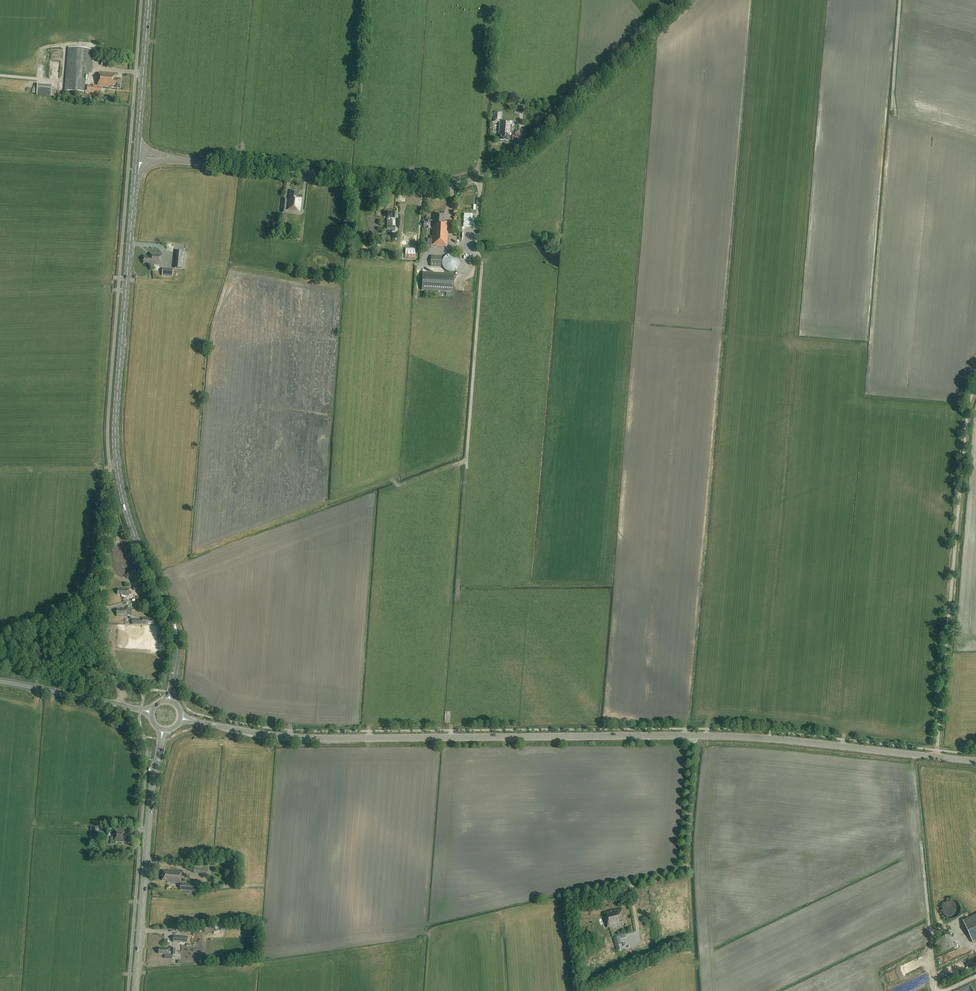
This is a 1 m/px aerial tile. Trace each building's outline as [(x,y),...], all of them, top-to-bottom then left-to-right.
[(92,49),(68,47),(64,91),(84,93),(86,76),(88,76),(89,72),(91,73),(92,49)] [(86,90),(85,92),(101,94),(102,87),(110,88),(114,88),(120,89),(121,79),(115,79),(115,75),(98,73),(97,86),(88,85),(87,90),(86,90)] [(40,96),(55,96),(55,85),(40,84),(40,96)] [(493,122),(499,122),(499,131),(499,135),(500,135),(499,141),(509,141),(509,136),(510,136),(512,122),(501,121),(501,120),(500,120),(501,113),(494,112),(493,122)] [(288,202),(287,210),(300,212),(301,199),(297,198),(298,193),(290,192),(290,196),(289,196),(288,202)] [(392,222),(392,219),(394,219),(395,213),(388,212),(387,218),(387,230),(392,230),(391,231),(395,231),(395,227),(392,226),(392,222)] [(432,246),(447,246),(448,223),(444,223),(444,215),(434,215),(434,221),(433,221),(432,240),(427,239),(427,245),(432,245),(432,246)] [(405,249),(405,255),(408,255),(408,259),(415,259),(415,255),(415,249),(405,249)] [(174,269),(185,270),(186,253),(176,252),(174,269)] [(150,254),(150,257),(144,257),(143,264),(151,265),(161,266),(162,255),(150,254)] [(443,259),(442,261),(442,263),(442,266),(443,268),(445,270),(447,271),(449,272),(452,272),(454,271),(456,270),(458,268),(459,266),(459,263),(459,261),(458,258),(456,257),(454,255),(452,255),(449,255),(447,255),(445,257),(443,259)] [(431,256),(430,266),(441,267),(442,256),(431,256)] [(453,292),(454,274),(423,273),(422,291),(453,292)] [(144,583),(139,585),(133,588),(134,591),(141,589),(143,595),(148,593),(144,583)] [(135,608),(141,605),(138,597),(130,600),(132,603),(133,603),(135,608)] [(116,616),(127,617),(127,609),(122,609),(122,610),(117,609),(116,616)] [(115,830),(114,838),(111,838),(111,840),(114,841),(114,842),(129,843),(130,835),(124,835),(124,831),(115,830)] [(207,875),(208,866),(195,865),(194,874),(207,875)] [(180,883),(181,874),(181,872),(168,871),(163,871),(162,881),(167,881),(167,882),(181,883),(180,890),(193,891),(194,885),(180,883)] [(626,923),(622,909),(604,914),(607,928),(626,923)] [(962,920),(973,944),(975,943),(975,914),(962,920)] [(950,949),(954,947),(949,933),(944,935),(950,949)] [(619,936),(613,938),(615,946),(616,946),(616,948),(616,949),(617,952),(623,950),(623,949),(622,949),(621,947),(622,947),(620,940),(626,939),(625,934),(619,936)]
